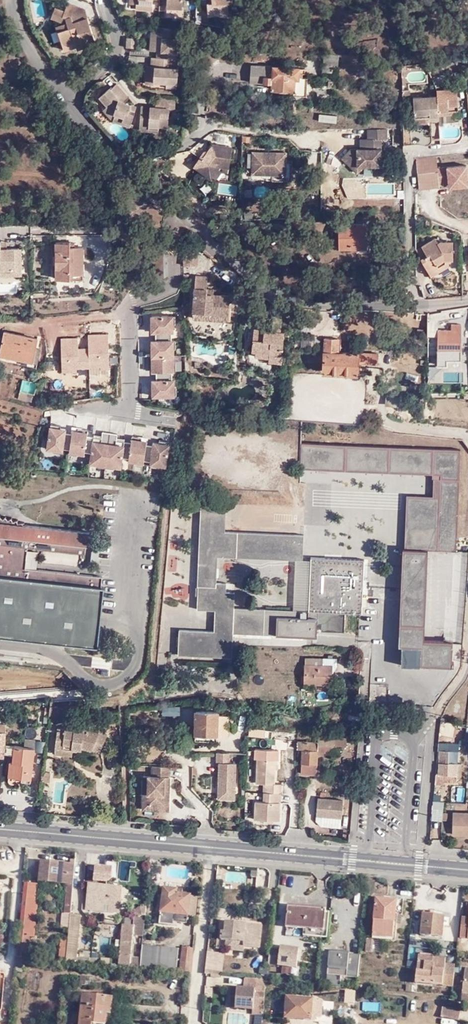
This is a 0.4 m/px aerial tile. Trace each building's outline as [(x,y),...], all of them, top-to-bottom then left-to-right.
[(53,22),(60,43),(77,37),(79,41),(80,40),(92,36),(88,22),(84,23),(83,18),(87,17),(84,7),(65,0),(62,8),(53,4),(49,13),(61,18),(61,19),(53,22)] [(206,9),(227,8),(227,0),(206,0),(206,9)] [(156,46),(156,53),(167,53),(176,54),(176,46),(175,45),(175,34),(179,34),(179,23),(150,21),(150,31),(156,31),(156,45),(156,46)] [(123,33),(123,43),(133,43),(134,33),(123,33)] [(81,43),(80,40),(79,41),(77,37),(60,43),(61,47),(74,43),(75,45),(81,43)] [(167,53),(156,53),(149,52),(149,62),(152,62),(151,76),(165,77),(176,78),(176,63),(167,62),(167,53)] [(238,74),(243,66),(233,59),(228,68),(238,74)] [(262,75),(262,63),(248,62),(248,79),(257,80),(257,75),(262,75)] [(298,67),(262,63),(262,75),(257,75),(257,80),(271,81),(271,86),(292,88),(293,77),(298,74),(298,67)] [(463,81),(456,66),(449,69),(455,82),(463,81)] [(307,75),(298,74),(293,77),(292,88),(292,92),(306,93),(307,75)] [(111,109),(108,114),(115,117),(123,122),(127,124),(129,118),(127,117),(131,100),(120,97),(119,95),(123,91),(112,79),(106,83),(105,82),(94,92),(102,100),(102,101),(111,109)] [(429,111),(429,115),(438,115),(438,110),(458,109),(456,84),(436,85),(436,91),(412,93),(414,112),(429,111)] [(172,91),(151,90),(151,101),(136,100),(135,125),(144,125),(144,120),(154,121),(163,121),(164,103),(171,104),(172,91)] [(99,104),(108,114),(111,109),(102,101),(99,104)] [(319,112),(318,120),(336,122),(337,114),(319,112)] [(439,125),(427,126),(428,143),(440,142),(439,125)] [(366,127),(366,136),(381,135),(387,135),(387,126),(366,127)] [(381,162),(381,135),(366,136),(366,145),(349,145),(341,153),(355,168),(361,163),(381,162)] [(219,165),(228,166),(230,145),(212,143),(204,157),(200,157),(196,166),(213,175),(219,165)] [(285,168),(285,160),(285,150),(253,150),(253,172),(272,172),(283,172),(285,168)] [(437,156),(418,158),(420,187),(441,185),(438,165),(437,156)] [(292,161),(285,160),(285,168),(283,172),(272,172),(272,179),(292,178),(292,161)] [(448,185),(467,183),(467,175),(467,163),(438,165),(441,185),(448,185)] [(334,257),(351,258),(351,253),(361,253),(361,233),(351,233),(351,237),(334,237),(334,257)] [(433,233),(419,241),(425,253),(421,255),(419,256),(427,271),(437,265),(435,262),(447,257),(451,257),(451,238),(438,238),(436,239),(433,233)] [(415,244),(421,255),(425,253),(419,241),(415,244)] [(56,244),(57,279),(83,279),(84,248),(70,247),(70,244),(56,244)] [(19,267),(19,248),(7,248),(0,248),(0,267),(19,267)] [(447,264),(447,257),(435,262),(437,265),(427,271),(429,274),(447,264)] [(196,271),(195,284),(207,285),(208,273),(196,271)] [(210,318),(228,320),(230,292),(214,291),(207,291),(207,285),(195,284),(192,315),(210,316),(210,318)] [(173,313),(149,314),(150,335),(173,334),(173,313)] [(192,315),(192,322),(228,324),(228,320),(210,318),(210,316),(192,315)] [(270,317),(269,328),(279,330),(280,318),(270,317)] [(93,325),(96,334),(109,330),(107,321),(93,325)] [(446,351),(459,351),(458,340),(462,339),(462,326),(452,326),(452,332),(439,332),(439,351),(446,351)] [(282,347),(283,331),(279,331),(279,330),(269,328),(269,331),(252,330),(251,351),(255,351),(269,352),(269,355),(279,355),(280,349),(282,347)] [(6,332),(0,353),(34,361),(37,348),(39,340),(6,332)] [(149,337),(150,368),(174,367),(173,336),(149,337)] [(87,370),(87,363),(87,357),(97,357),(97,363),(109,363),(109,360),(116,360),(116,349),(108,349),(108,348),(99,348),(98,349),(88,349),(88,339),(64,338),(63,370),(78,370),(87,370)] [(323,372),(358,374),(359,364),(379,365),(380,354),(338,352),(339,339),(325,339),(323,372)] [(283,347),(282,347),(280,349),(279,355),(269,355),(269,357),(268,362),(282,362),(283,347)] [(37,348),(34,361),(0,353),(0,355),(0,358),(38,368),(39,364),(42,349),(39,348),(37,348)] [(459,351),(446,351),(446,361),(462,361),(462,351),(459,351)] [(91,370),(93,383),(103,381),(101,369),(91,370)] [(78,370),(63,370),(63,380),(78,380),(78,370)] [(174,393),(174,375),(150,376),(150,393),(174,393)] [(34,392),(36,382),(24,379),(21,389),(34,392)] [(398,392),(413,396),(416,387),(401,383),(398,392)] [(32,402),(34,395),(21,392),(20,398),(32,402)] [(387,403),(401,404),(401,394),(387,394),(387,403)] [(45,447),(84,452),(87,428),(68,426),(68,425),(48,423),(45,447)] [(127,459),(166,462),(168,439),(129,435),(127,459)] [(122,464),(124,440),(90,437),(88,462),(122,464)] [(440,497),(438,550),(457,551),(461,450),(302,443),(301,468),(434,474),(441,474),(441,475),(440,497)] [(328,484),(309,483),(307,525),(326,525),(328,484)] [(440,497),(433,497),(407,496),(405,549),(429,550),(438,550),(440,497)] [(217,557),(256,559),(302,560),(303,535),(260,533),(224,532),(226,504),(201,503),(198,557),(217,559),(217,557)] [(98,647),(105,587),(102,586),(103,576),(26,568),(28,546),(80,552),(81,544),(86,545),(89,545),(91,531),(18,523),(17,520),(13,521),(11,517),(8,519),(5,516),(3,518),(0,516),(0,636),(98,647)] [(405,549),(403,549),(398,646),(402,647),(401,666),(420,666),(421,665),(452,666),(453,641),(424,640),(429,550),(405,549)] [(466,552),(453,552),(453,588),(466,588),(466,552)] [(216,583),(217,559),(198,557),(195,610),(214,611),(213,632),(179,630),(178,655),(231,657),(232,634),(242,634),(316,638),(317,625),(321,625),(321,632),(343,633),(344,613),(362,614),(364,560),(311,558),(308,611),(247,609),(233,608),(233,593),(225,592),(226,583),(216,583)] [(303,685),(330,686),(332,668),(336,668),(337,659),(305,658),(303,685)] [(53,705),(49,705),(48,714),(55,715),(56,706),(53,705)] [(218,718),(219,715),(219,711),(197,710),(196,732),(218,733),(218,736),(228,737),(229,718),(218,718)] [(273,731),(256,729),(255,736),(272,738),(273,731)] [(55,749),(73,751),(74,747),(82,748),(93,750),(100,752),(106,735),(83,730),(82,734),(58,730),(55,749)] [(318,742),(298,741),(298,749),(304,750),(302,774),(318,775),(319,756),(319,745),(334,746),(347,747),(348,738),(335,737),(335,735),(319,734),(318,742)] [(22,747),(33,748),(34,741),(23,739),(22,747)] [(449,743),(449,751),(448,763),(457,764),(458,752),(458,743),(449,743)] [(334,756),(334,746),(319,745),(319,756),(334,756)] [(3,746),(3,751),(3,754),(12,755),(13,747),(3,746)] [(12,767),(11,778),(29,779),(33,748),(13,746),(13,747),(12,755),(11,763),(13,763),(12,767)] [(443,774),(442,782),(456,782),(457,778),(457,764),(448,763),(449,751),(440,750),(439,774),(443,774)] [(228,762),(228,752),(215,752),(215,762),(217,762),(217,798),(233,798),(234,762),(228,762)] [(266,802),(262,802),(256,801),(255,819),(279,821),(281,784),(275,783),(276,759),(258,758),(257,783),(263,783),(267,783),(266,802)] [(169,766),(151,765),(151,775),(147,775),(147,792),(142,792),(142,803),(168,804),(168,793),(166,793),(166,789),(168,789),(169,766)] [(50,772),(42,771),(41,771),(40,782),(48,783),(50,772)] [(436,774),(435,781),(435,784),(442,785),(442,782),(443,774),(439,774),(436,774)] [(316,815),(342,818),(343,801),(318,798),(316,815)] [(430,819),(442,820),(443,800),(432,799),(430,819)] [(453,813),(452,834),(467,834),(467,814),(453,813)] [(341,827),(342,818),(316,815),(316,820),(320,825),(341,827)] [(74,885),(75,875),(76,865),(71,865),(42,862),(41,865),(36,865),(35,880),(40,881),(40,883),(67,886),(69,886),(69,884),(74,885)] [(89,865),(88,880),(108,882),(112,879),(113,868),(106,867),(89,865)] [(24,884),(18,957),(23,958),(27,958),(29,937),(35,938),(38,902),(36,902),(37,885),(24,884)] [(64,914),(71,915),(74,885),(69,884),(69,886),(67,886),(64,914)] [(107,889),(108,886),(88,884),(86,904),(103,905),(109,906),(109,913),(120,914),(122,891),(107,889)] [(188,916),(190,897),(190,896),(183,895),(184,891),(164,889),(160,925),(174,927),(175,923),(187,924),(188,916)] [(198,898),(190,897),(188,916),(195,916),(198,898)] [(396,915),(397,901),(377,899),(375,922),(395,923),(396,915)] [(404,902),(397,901),(396,915),(403,917),(404,902)] [(133,911),(133,914),(145,915),(146,906),(140,905),(133,911)] [(304,929),(325,931),(327,911),(327,909),(289,905),(287,927),(304,929)] [(330,911),(327,911),(325,931),(304,929),(303,935),(327,938),(330,911)] [(422,936),(442,938),(444,926),(449,926),(450,918),(444,918),(444,916),(424,914),(422,936)] [(76,962),(89,963),(89,959),(77,958),(81,916),(71,915),(69,941),(67,961),(76,962)] [(136,918),(134,927),(134,935),(144,936),(145,919),(136,918)] [(226,941),(244,943),(244,946),(259,948),(261,925),(227,922),(226,932),(223,932),(222,940),(226,941)] [(398,924),(395,923),(375,922),(374,927),(373,937),(396,939),(398,924)] [(119,966),(130,967),(131,957),(134,935),(134,927),(123,925),(119,960),(119,966)] [(367,939),(365,951),(373,952),(374,940),(367,939)] [(69,941),(61,940),(59,961),(67,961),(69,941)] [(244,943),(226,941),(225,950),(243,952),(244,946),(244,943)] [(142,957),(140,968),(141,968),(176,971),(177,972),(178,948),(143,945),(142,957)] [(280,950),(270,949),(268,965),(297,968),(300,949),(281,946),(280,950)] [(180,972),(190,972),(193,948),(183,948),(180,972)] [(207,974),(211,974),(213,953),(213,950),(208,949),(205,974),(207,974)] [(342,976),(358,978),(360,955),(330,952),(326,985),(341,986),(342,976)] [(225,955),(213,953),(211,974),(223,975),(225,955)] [(18,957),(17,957),(15,971),(22,972),(23,958),(18,957)] [(142,957),(131,957),(130,967),(140,968),(142,957)] [(453,986),(456,965),(446,964),(447,959),(433,957),(433,962),(419,962),(416,983),(453,986)] [(93,977),(80,976),(80,985),(93,986),(93,977)] [(245,978),(244,988),(264,990),(265,984),(262,979),(245,978)] [(253,1005),(262,1006),(264,990),(244,988),(230,987),(228,1007),(235,1007),(236,1004),(253,1006),(253,1005)] [(355,989),(346,988),(345,1002),(354,1003),(355,989)] [(105,1013),(109,1013),(111,998),(83,995),(80,1023),(104,1023),(105,1013)] [(283,1017),(313,1021),(316,1000),(286,997),(283,1017)] [(321,1001),(316,1000),(313,1021),(318,1021),(321,1001)] [(253,1006),(236,1004),(235,1007),(253,1010),(252,1012),(261,1013),(262,1006),(253,1005),(253,1006)] [(461,1011),(442,1006),(441,1016),(459,1021),(461,1011)]
